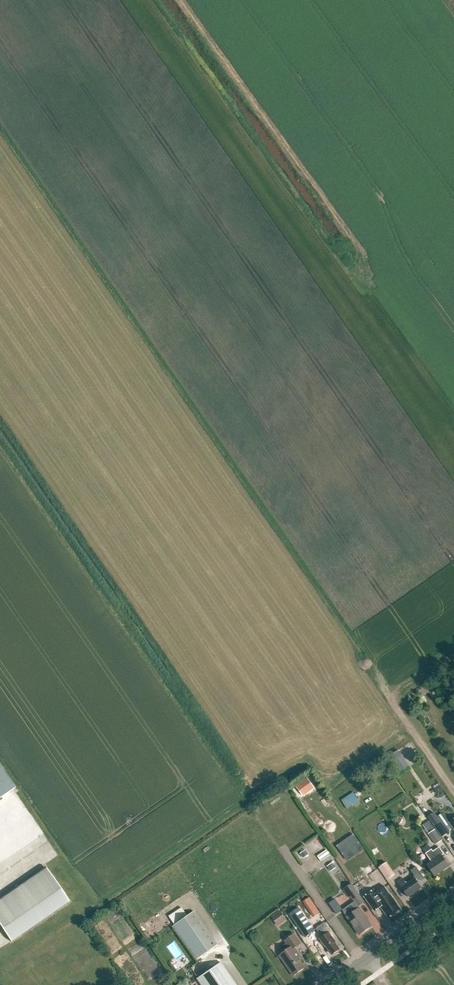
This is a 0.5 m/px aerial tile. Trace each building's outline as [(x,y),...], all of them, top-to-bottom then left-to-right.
[(399,772),(408,767),(403,755),(393,760),(399,772)] [(2,799),(1,797),(15,787),(0,766),(0,800),(2,799)] [(341,799),(346,808),(358,801),(353,792),(341,799)] [(434,812),(427,817),(441,837),(448,833),(448,832),(444,827),(437,816),(434,812)] [(428,821),(423,825),(436,845),(442,841),(428,821)] [(448,832),(453,828),(450,823),(444,827),(448,832)] [(337,846),(343,854),(360,842),(354,834),(337,846)] [(427,865),(435,876),(449,866),(442,855),(444,854),(439,847),(433,852),(432,850),(426,854),(432,862),(427,865)] [(300,853),(303,857),(309,854),(305,849),(300,853)] [(318,855),(321,860),(330,854),(327,849),(318,855)] [(336,867),(332,861),(327,865),(330,871),(336,867)] [(387,861),(379,867),(387,879),(395,874),(387,861)] [(0,900),(0,926),(11,941),(68,901),(46,869),(0,900)] [(398,883),(408,897),(422,888),(418,882),(424,878),(420,873),(414,877),(415,878),(407,884),(403,879),(398,883)] [(351,896),(358,907),(365,902),(352,883),(344,889),(349,897),(351,896)] [(381,907),(389,918),(401,910),(390,894),(384,886),(373,893),(372,892),(365,897),(375,911),(381,907)] [(315,931),(299,908),(289,915),(305,937),(315,931)] [(316,908),(310,912),(313,917),(320,913),(316,908)] [(359,908),(347,917),(360,935),(372,926),(359,908)] [(168,917),(175,926),(172,928),(195,960),(217,944),(194,912),(187,917),(180,909),(168,917)] [(271,917),(276,924),(285,918),(279,911),(271,917)] [(335,943),(336,942),(329,933),(331,932),(324,923),(317,928),(323,937),(320,939),(321,940),(320,942),(322,944),(324,945),(325,946),(326,946),(332,955),(334,954),(336,954),(338,952),(339,951),(340,950),(335,943)] [(295,948),(301,944),(294,934),(285,940),(287,943),(281,947),(284,952),(279,955),(294,976),(305,968),(300,961),(303,959),(295,948)] [(200,984),(235,984),(219,963),(196,979),(200,984)]
